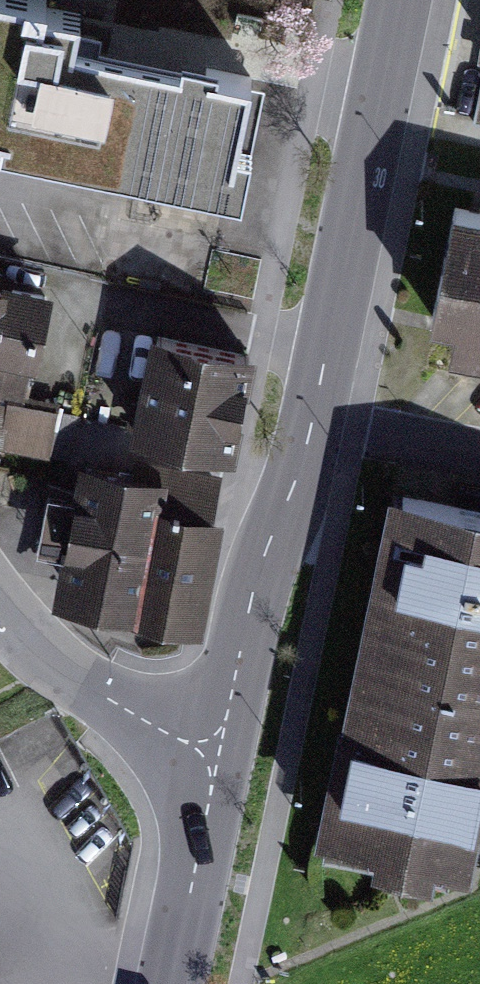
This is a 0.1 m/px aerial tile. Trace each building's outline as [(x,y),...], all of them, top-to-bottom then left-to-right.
[(2,124),(0,132),(0,141),(243,190),(253,142),(236,138),(249,75),(67,37),(74,5),(51,0),(0,0),(0,124),(2,124)] [(450,337),(479,343),(479,213),(452,207),(431,309),(455,314),(450,337)] [(48,294),(0,283),(0,442),(48,453),(60,404),(24,396),(48,294)] [(142,425),(230,442),(248,351),(160,334),(142,425)] [(63,600),(189,624),(216,485),(90,461),(63,600)] [(393,493),(328,848),(462,872),(479,774),(479,509),(393,493)]
